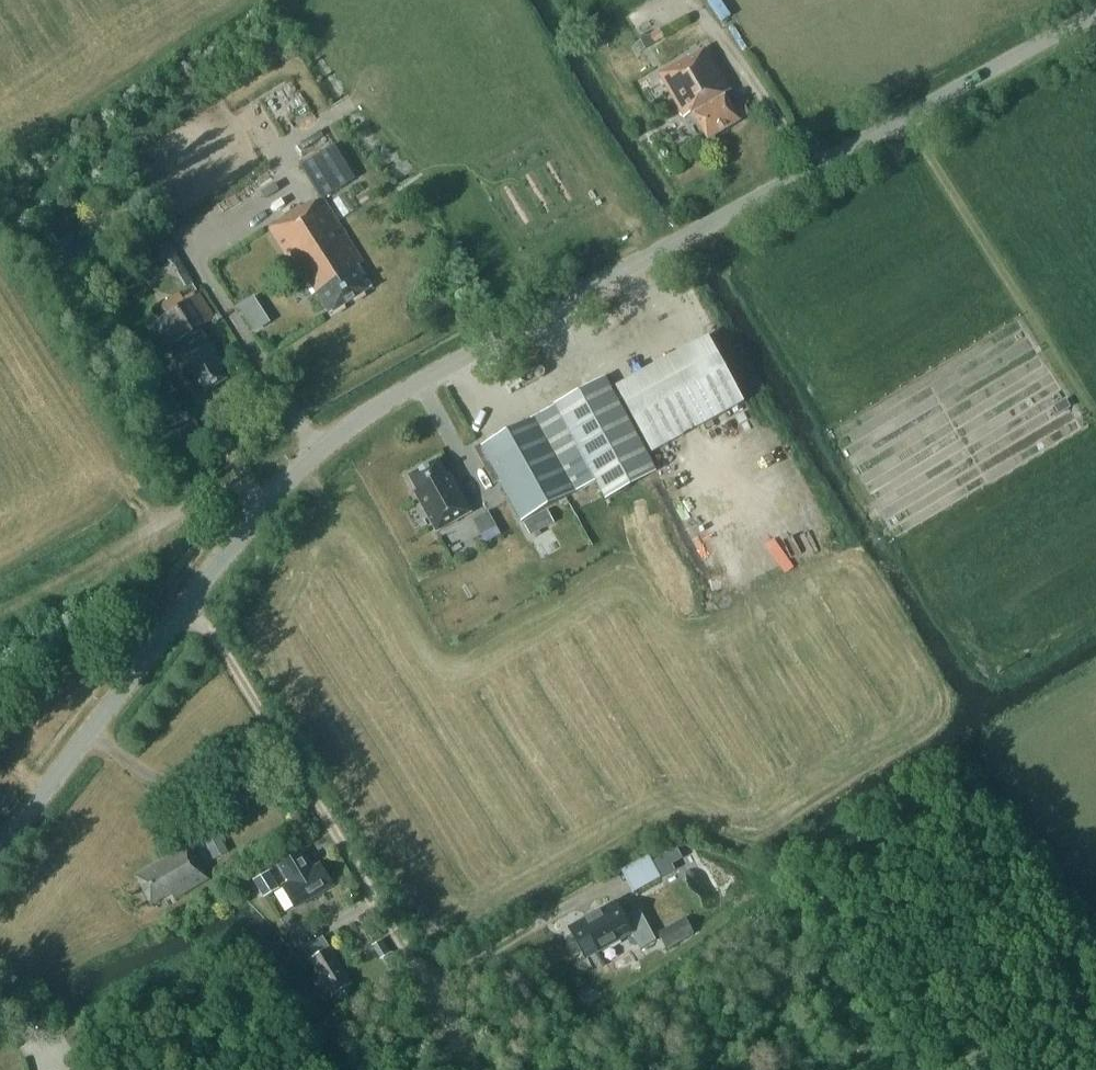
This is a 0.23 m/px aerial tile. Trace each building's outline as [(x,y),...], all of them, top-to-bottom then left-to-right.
[(716,22),(726,16),(716,0),(702,0),(716,22)] [(652,45),(647,38),(636,44),(640,52),(652,45)] [(748,114),(741,102),(733,107),(726,95),(725,93),(729,91),(706,52),(690,62),(688,58),(660,75),(684,118),(692,113),(708,140),(741,121),(740,119),(748,114)] [(302,177),(318,202),(318,201),(353,179),(338,155),(302,177)] [(355,258),(318,202),(307,210),(305,207),(271,228),(302,278),(304,277),(316,295),(318,293),(332,315),(371,291),(362,276),(365,274),(355,258)] [(180,262),(173,266),(177,273),(175,275),(183,288),(192,283),(180,262)] [(231,296),(251,329),(270,317),(250,284),(231,296)] [(156,323),(171,348),(179,343),(183,349),(178,353),(191,374),(194,372),(207,393),(229,379),(220,365),(225,361),(209,335),(195,343),(193,340),(189,342),(187,338),(217,319),(202,294),(156,323)] [(614,389),(650,455),(743,405),(707,339),(614,389)] [(489,443),(487,440),(472,449),(492,486),(497,483),(519,523),(594,482),(603,500),(654,472),(604,380),(489,443)] [(436,532),(470,512),(449,475),(446,476),(437,460),(409,476),(418,492),(415,494),(436,532)] [(546,518),(558,538),(587,520),(574,500),(546,518)] [(771,504),(761,509),(779,541),(789,536),(771,504)] [(443,537),(456,556),(479,542),(466,522),(443,537)] [(495,526),(480,534),(485,543),(500,535),(495,526)] [(536,581),(526,586),(531,596),(541,591),(536,581)] [(229,851),(218,832),(205,840),(216,859),(229,851)] [(137,876),(153,904),(173,893),(176,897),(210,878),(192,845),(137,876)] [(296,906),(333,884),(322,865),(314,869),(304,852),(281,866),(290,882),(285,886),(296,906)] [(612,866),(624,892),(654,878),(643,852),(612,866)] [(266,872),(254,880),(260,891),(273,884),(266,872)] [(567,929),(583,956),(626,932),(635,949),(652,940),(636,910),(619,920),(610,905),(567,929)] [(693,933),(684,918),(656,934),(666,950),(693,933)] [(352,985),(330,948),(310,960),(333,997),(352,985)] [(581,988),(575,992),(586,1009),(601,998),(596,991),(587,997),(581,988)]
